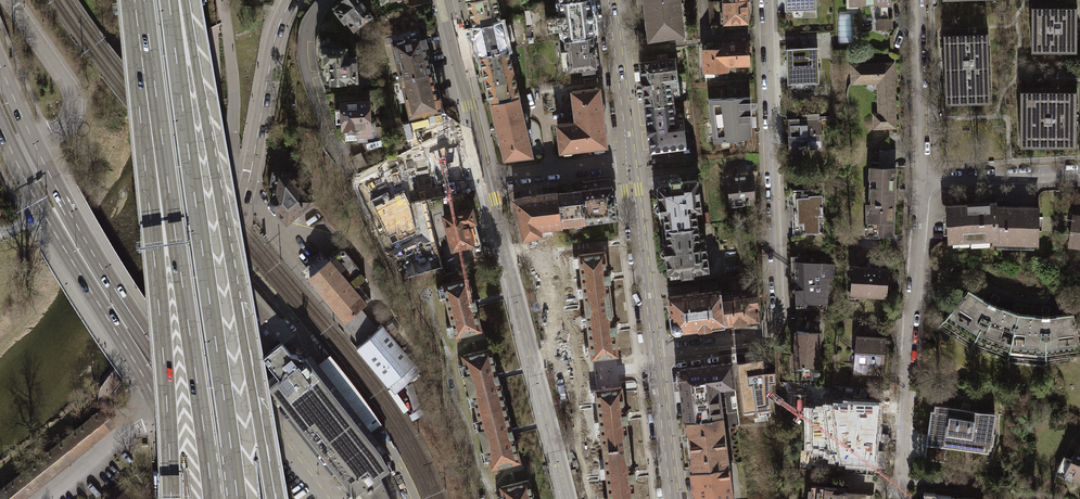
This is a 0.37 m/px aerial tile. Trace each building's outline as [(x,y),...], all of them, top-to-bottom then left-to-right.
[(358,0),(341,0),(332,8),(344,23),(346,21),(354,30),(371,16),(358,0)] [(472,25),(500,18),(496,0),(466,0),(472,25)] [(565,38),(593,34),(592,18),(593,17),(594,15),(593,13),(591,12),(589,0),(563,0),(560,0),(562,14),(546,16),(547,23),(563,22),(565,38)] [(649,37),(682,33),(681,23),(680,23),(677,0),(650,0),(645,1),(649,37)] [(742,24),(748,22),(749,18),(746,14),(746,0),(729,0),(724,0),(724,23),(738,23),(742,24)] [(785,10),(816,9),(816,0),(785,0),(785,10)] [(888,2),(879,2),(880,18),(876,22),(877,28),(891,28),(891,18),(888,19),(888,2)] [(1076,6),(1031,6),(1031,52),(1076,52),(1076,6)] [(472,25),(479,54),(507,48),(500,18),(472,25)] [(987,32),(943,34),(945,103),(989,102),(987,32)] [(390,42),(399,79),(433,71),(424,34),(390,42)] [(597,66),(593,34),(565,38),(566,48),(560,49),(561,59),(566,58),(567,69),(597,66)] [(726,70),(725,48),(719,48),(719,42),(705,43),(705,49),(702,49),(703,71),(726,70)] [(725,48),(726,70),(735,70),(735,65),(749,64),(748,42),(725,42),(725,48)] [(345,49),(328,49),(328,47),(319,47),(320,55),(322,55),(323,71),(324,71),(325,83),(344,83),(343,82),(355,81),(354,57),(345,58),(345,49)] [(815,47),(784,48),(785,84),(817,82),(815,47)] [(519,95),(507,48),(479,54),(490,102),(517,95),(519,95)] [(640,62),(645,106),(671,102),(669,84),(678,82),(675,57),(640,62)] [(895,126),(893,63),(851,64),(852,82),(877,81),(878,114),(873,114),(873,127),(895,126)] [(399,79),(408,117),(442,108),(433,71),(399,79)] [(597,87),(569,91),(573,121),(554,124),(558,151),(604,145),(597,87)] [(1076,90),(1019,90),(1019,146),(1076,146),(1076,90)] [(532,155),(517,95),(490,102),(504,158),(532,155)] [(749,97),(709,99),(711,142),(752,137),(749,97)] [(343,127),(344,133),(344,140),(355,140),(355,135),(370,134),(370,125),(368,125),(367,101),(340,102),(341,109),(334,109),(335,121),(341,121),(341,128),(343,127)] [(674,120),(671,102),(645,106),(651,149),(686,145),(683,119),(674,120)] [(818,119),(786,120),(787,146),(797,146),(797,148),(819,147),(819,145),(818,119)] [(431,147),(436,154),(453,150),(450,138),(431,147)] [(456,149),(453,150),(436,154),(436,160),(433,161),(436,174),(431,175),(435,191),(443,189),(446,198),(467,193),(456,149)] [(879,149),(878,167),(894,168),(895,150),(879,149)] [(896,168),(894,168),(878,167),(870,167),(869,203),(866,203),(867,234),(892,235),(896,168)] [(290,172),(276,170),(276,172),(273,171),(271,183),(274,184),(272,202),(286,220),(310,200),(312,199),(311,198),(290,172)] [(753,175),(727,177),(730,203),(752,201),(753,175)] [(402,176),(376,183),(380,202),(390,199),(391,203),(407,199),(406,195),(402,176)] [(700,208),(696,179),(681,181),(680,176),(669,178),(670,180),(657,182),(659,199),(657,199),(657,202),(654,206),(654,210),(659,211),(659,215),(665,214),(667,228),(697,225),(694,209),(700,208)] [(609,186),(580,190),(584,221),(613,218),(611,196),(610,196),(609,186)] [(820,188),(789,189),(791,233),(821,232),(820,188)] [(560,224),(584,221),(580,190),(556,193),(560,224)] [(537,227),(560,224),(556,193),(522,197),(512,200),(522,237),(537,233),(537,227)] [(316,194),(311,198),(312,199),(310,200),(324,216),(328,213),(320,199),(316,194)] [(1037,244),(1039,206),(1002,206),(1002,203),(948,206),(950,241),(993,238),(994,243),(1037,244)] [(480,242),(472,209),(444,216),(452,249),(472,245),(472,246),(473,247),(475,248),(477,247),(478,247),(480,246),(480,244),(480,242)] [(1073,216),(1070,241),(1079,243),(1079,245),(1079,217),(1073,216)] [(699,239),(697,225),(667,228),(668,242),(662,243),(663,246),(660,248),(660,253),(664,256),(664,257),(666,257),(668,276),(693,273),(692,269),(708,268),(704,238),(699,239)] [(309,276),(343,249),(341,245),(332,253),(326,258),(323,254),(301,273),(316,290),(319,288),(309,276)] [(319,288),(363,339),(375,329),(358,308),(370,298),(357,283),(364,278),(360,273),(361,271),(343,249),(309,276),(319,288)] [(577,255),(584,306),(608,303),(605,281),(608,281),(608,277),(607,272),(604,273),(601,252),(577,255)] [(794,274),(795,297),(796,306),(806,307),(807,302),(813,302),(827,304),(831,303),(835,266),(827,265),(826,262),(801,260),(801,255),(790,255),(791,274),(794,274)] [(876,259),(875,267),(888,268),(890,268),(890,260),(876,259)] [(886,295),(888,268),(875,267),(854,266),(852,300),(859,301),(860,293),(886,295)] [(478,329),(473,308),(475,308),(472,299),(470,299),(465,279),(440,285),(441,287),(434,289),(437,298),(443,296),(450,325),(444,326),(447,335),(453,334),(453,336),(478,329)] [(1007,360),(1018,312),(992,303),(969,288),(937,327),(971,347),(1007,360)] [(679,328),(723,323),(719,296),(719,289),(669,297),(672,321),(669,324),(670,329),(673,331),(678,330),(679,328)] [(755,292),(719,296),(723,323),(757,319),(756,306),(757,306),(755,292)] [(813,302),(813,296),(795,297),(796,306),(796,315),(814,316),(813,302)] [(610,324),(608,303),(584,306),(590,356),(614,353),(611,332),(614,332),(614,328),(613,323),(610,324)] [(1007,360),(1046,365),(1079,360),(1079,338),(1079,332),(1079,331),(1079,327),(1079,325),(1077,325),(1073,311),(1044,315),(1018,312),(1007,360)] [(356,345),(388,384),(413,363),(381,324),(375,329),(363,339),(356,345)] [(866,327),(865,337),(880,338),(880,328),(866,327)] [(819,332),(796,331),(794,365),(803,365),(803,366),(818,367),(819,332)] [(884,338),(880,338),(865,337),(858,336),(855,369),(882,371),(884,338)] [(269,385),(353,490),(364,482),(367,486),(380,476),(378,472),(387,466),(380,455),(379,452),(307,362),(303,357),(297,355),(290,354),(281,342),(263,356),(279,377),(269,385)] [(475,411),(502,404),(496,381),(497,381),(495,372),(494,372),(488,349),(461,356),(463,364),(456,366),(459,375),(462,374),(467,396),(471,395),(475,411)] [(309,353),(303,357),(307,362),(379,452),(380,455),(387,450),(371,431),(373,429),(382,422),(328,355),(322,360),(317,363),(309,353)] [(764,361),(736,365),(743,414),(771,411),(770,386),(776,385),(775,374),(765,374),(764,361)] [(421,371),(413,363),(388,384),(395,392),(421,371)] [(721,364),(682,367),(678,372),(685,418),(721,414),(718,385),(724,385),(721,364)] [(594,390),(602,449),(625,446),(622,421),(626,421),(625,416),(625,412),(621,412),(618,387),(594,390)] [(508,427),(502,404),(475,411),(477,419),(470,421),(473,430),(476,429),(481,450),(478,451),(480,460),(487,459),(489,467),(517,460),(510,436),(511,436),(509,427),(508,427)] [(876,465),(880,406),(848,404),(848,407),(834,406),(833,409),(823,408),(823,410),(805,409),(807,449),(817,450),(817,453),(829,454),(829,458),(841,458),(841,462),(876,465)] [(937,405),(932,436),(935,437),(935,438),(942,440),(942,438),(947,439),(988,445),(989,440),(991,441),(992,433),(990,433),(993,413),(937,405)] [(112,423),(102,411),(0,492),(0,498),(17,498),(112,423)] [(721,414),(685,418),(692,469),(727,464),(721,414)] [(944,461),(947,439),(942,438),(942,440),(935,438),(935,437),(932,436),(929,436),(926,459),(944,461)] [(1056,473),(1072,481),(1074,475),(1079,478),(1079,444),(1079,443),(1072,459),(1064,456),(1056,473)] [(625,446),(602,449),(608,498),(633,498),(630,479),(633,478),(632,474),(632,470),(629,470),(625,446)] [(692,469),(695,498),(732,498),(727,464),(692,469)] [(380,476),(367,486),(364,482),(353,490),(347,494),(350,498),(390,498),(380,476)] [(101,498),(143,498),(124,478),(101,498)] [(526,480),(499,487),(501,495),(494,497),(495,498),(531,498),(526,480)] [(816,490),(815,498),(871,498),(872,494),(835,490),(836,486),(825,485),(824,491),(816,490)]
